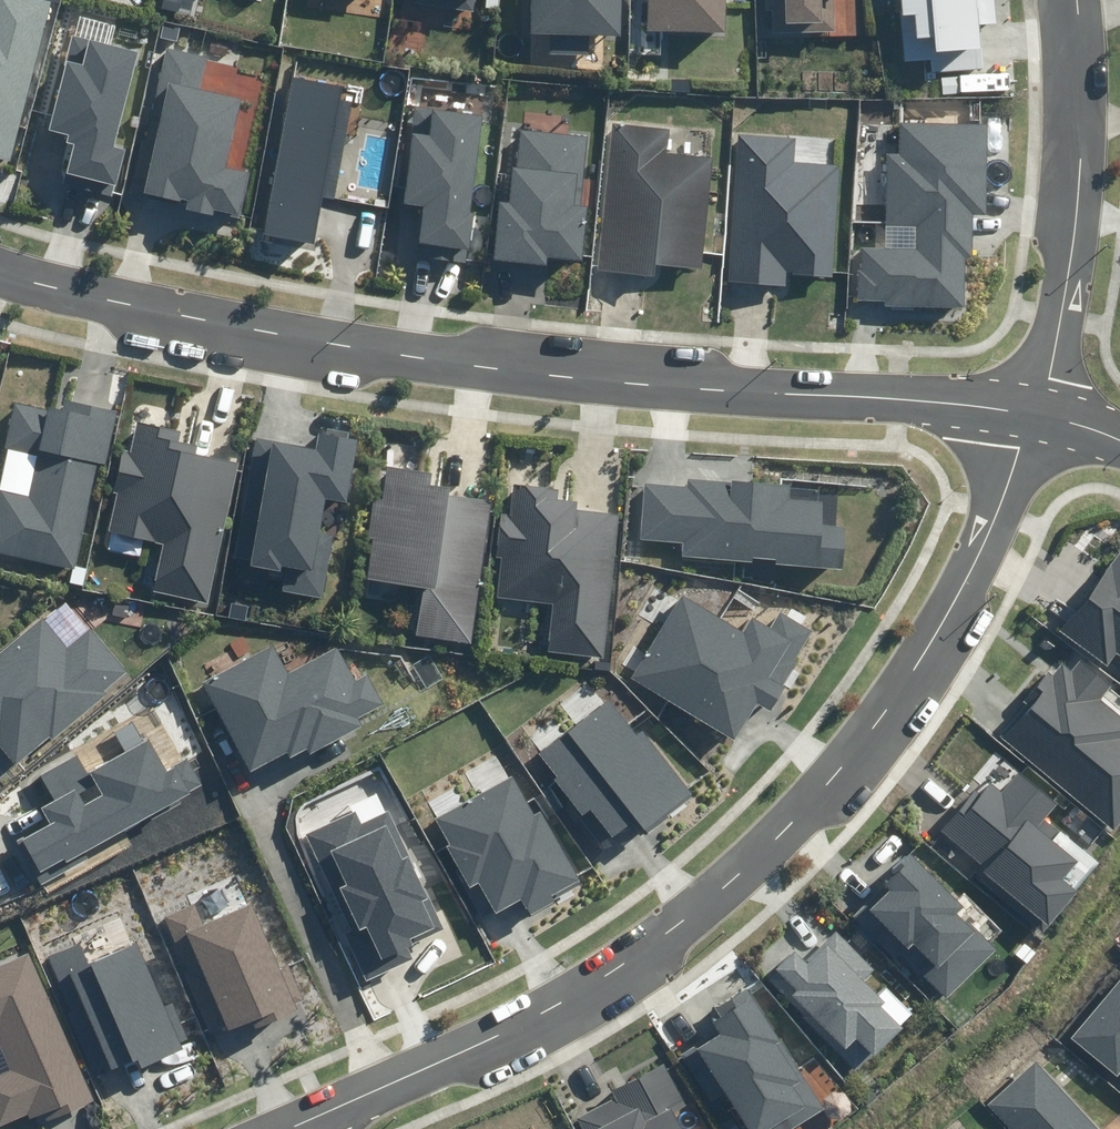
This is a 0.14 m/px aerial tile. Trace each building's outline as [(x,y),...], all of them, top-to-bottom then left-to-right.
[(12,160),(50,1),(44,0),(0,0),(0,157),(12,160)] [(416,4),(475,11),(477,0),(417,0),(416,4)] [(531,33),(619,35),(620,0),(532,0),(531,33)] [(647,29),(726,32),(727,0),(648,0),(647,29)] [(775,34),(835,31),(834,0),(765,0),(765,11),(774,10),(775,34)] [(932,72),(983,68),(980,24),(997,23),(995,0),(900,0),(905,62),(931,60),(932,72)] [(62,184),(113,196),(124,149),(114,147),(138,51),(71,35),(48,130),(67,135),(65,143),(72,144),(62,184)] [(188,198),(186,209),(211,214),(212,208),(241,214),(250,173),(225,168),(239,99),(200,91),(207,56),(166,48),(151,117),(160,119),(144,194),(181,202),(182,197),(188,198)] [(292,77),(263,235),(313,244),(322,195),(335,198),(353,100),(341,98),(343,87),(292,77)] [(417,255),(467,261),(473,212),(470,212),(483,115),(414,107),(402,204),(423,207),(417,255)] [(858,269),(857,300),(885,300),(885,306),(964,307),(965,257),(973,258),(974,214),(986,214),(987,123),(901,122),(900,154),(886,154),(885,226),(917,226),(917,249),(863,248),(863,269),(858,269)] [(613,123),(597,270),(656,277),(658,263),(701,268),(713,158),(667,152),(669,129),(613,123)] [(499,201),(494,260),(548,265),(549,257),(582,260),(587,207),(581,206),(588,136),(521,129),(517,168),(512,167),(509,202),(499,201)] [(739,133),(729,282),(785,286),(786,269),(793,270),(792,274),(832,277),(840,166),(795,163),(797,137),(739,133)] [(73,569),(96,463),(105,464),(117,410),(66,399),(63,411),(17,401),(0,480),(0,554),(73,569)] [(154,592),(208,604),(239,464),(196,455),(198,446),(178,442),(180,432),(136,422),(130,451),(124,450),(115,492),(117,493),(109,531),(164,543),(154,592)] [(283,591),(321,598),(334,536),(320,533),(327,500),(345,504),(358,440),(320,432),(316,448),(259,436),(234,557),(253,561),(252,567),(279,573),(280,566),(288,568),(283,591)] [(416,636),(471,644),(492,502),(447,495),(448,488),(430,485),(432,472),(387,465),(382,500),(371,499),(366,536),(374,537),(368,580),(423,588),(416,636)] [(683,543),(682,557),(752,562),(752,558),(775,560),(775,564),(842,569),(845,528),(823,526),(825,501),(790,498),(791,486),(687,478),(686,487),(644,484),(640,540),(683,543)] [(553,603),(547,653),(605,659),(620,515),(578,511),(579,501),(556,498),(557,490),(513,485),(510,514),(501,513),(496,557),(501,557),(497,597),(553,603)] [(1060,632),(1108,666),(1117,655),(1119,657),(1119,549),(1060,632)] [(681,595),(631,679),(735,739),(757,702),(771,711),(799,664),(794,662),(812,631),(780,612),(770,628),(753,618),(744,632),(681,595)] [(15,764),(49,736),(52,740),(107,694),(103,690),(126,671),(91,629),(68,649),(43,619),(0,654),(0,746),(15,764)] [(250,772),(287,753),(289,757),(307,748),(310,754),(362,727),(357,718),(383,704),(368,674),(356,680),(338,646),(287,673),(272,645),(202,682),(250,772)] [(1000,737),(1113,831),(1119,823),(1119,714),(1101,699),(1112,686),(1081,660),(1072,672),(1063,664),(1053,676),(1047,671),(1022,701),(1027,705),(1000,737)] [(609,700),(539,753),(557,777),(553,780),(581,816),(590,809),(612,837),(636,819),(644,830),(692,794),(643,731),(637,736),(609,700)] [(16,843),(39,885),(89,857),(86,851),(202,786),(187,758),(166,769),(150,740),(143,744),(131,723),(114,732),(126,752),(90,773),(103,796),(83,807),(74,790),(42,808),(50,824),(16,843)] [(976,790),(941,831),(986,869),(983,873),(1047,927),(1077,892),(1063,880),(1077,863),(1050,841),(1060,829),(1046,818),(1056,805),(1016,772),(999,792),(990,784),(981,794),(976,790)] [(445,847),(468,888),(479,882),(497,914),(521,900),(531,917),(556,903),(554,899),(584,882),(544,811),(535,816),(513,776),(436,818),(450,844),(445,847)] [(343,935),(365,981),(412,959),(407,948),(445,930),(388,810),(360,823),(355,812),(305,836),(351,931),(343,935)] [(897,874),(854,917),(896,959),(901,953),(946,998),(995,950),(958,912),(963,907),(910,854),(894,871),(897,874)] [(225,1026),(227,1032),(251,1022),(254,1029),(299,1011),(296,1004),(304,1001),(289,964),(278,968),(252,904),(203,924),(196,905),(164,918),(210,1032),(225,1026)] [(795,953),(768,978),(856,1071),(902,1027),(881,1005),(884,1002),(862,979),(873,969),(837,930),(803,962),(795,953)] [(109,1067),(110,1071),(137,1059),(141,1068),(185,1049),(182,1042),(188,1040),(172,1003),(164,1007),(136,944),(89,964),(79,943),(47,957),(98,1071),(109,1067)] [(27,1114),(29,1119),(42,1113),(46,1122),(94,1101),(27,953),(0,965),(0,1043),(13,1072),(0,1078),(0,1126),(27,1114)] [(1070,1037),(1118,1076),(1119,1073),(1119,976),(1070,1037)] [(744,1128),(792,1128),(825,1108),(746,986),(714,1007),(720,1016),(711,1022),(718,1032),(682,1055),(712,1100),(721,1094),(744,1128)] [(990,1104),(1012,1128),(1097,1128),(1038,1062),(990,1104)] [(581,1128),(681,1128),(671,1109),(686,1102),(666,1063),(611,1091),(615,1098),(575,1119),(581,1128)]
